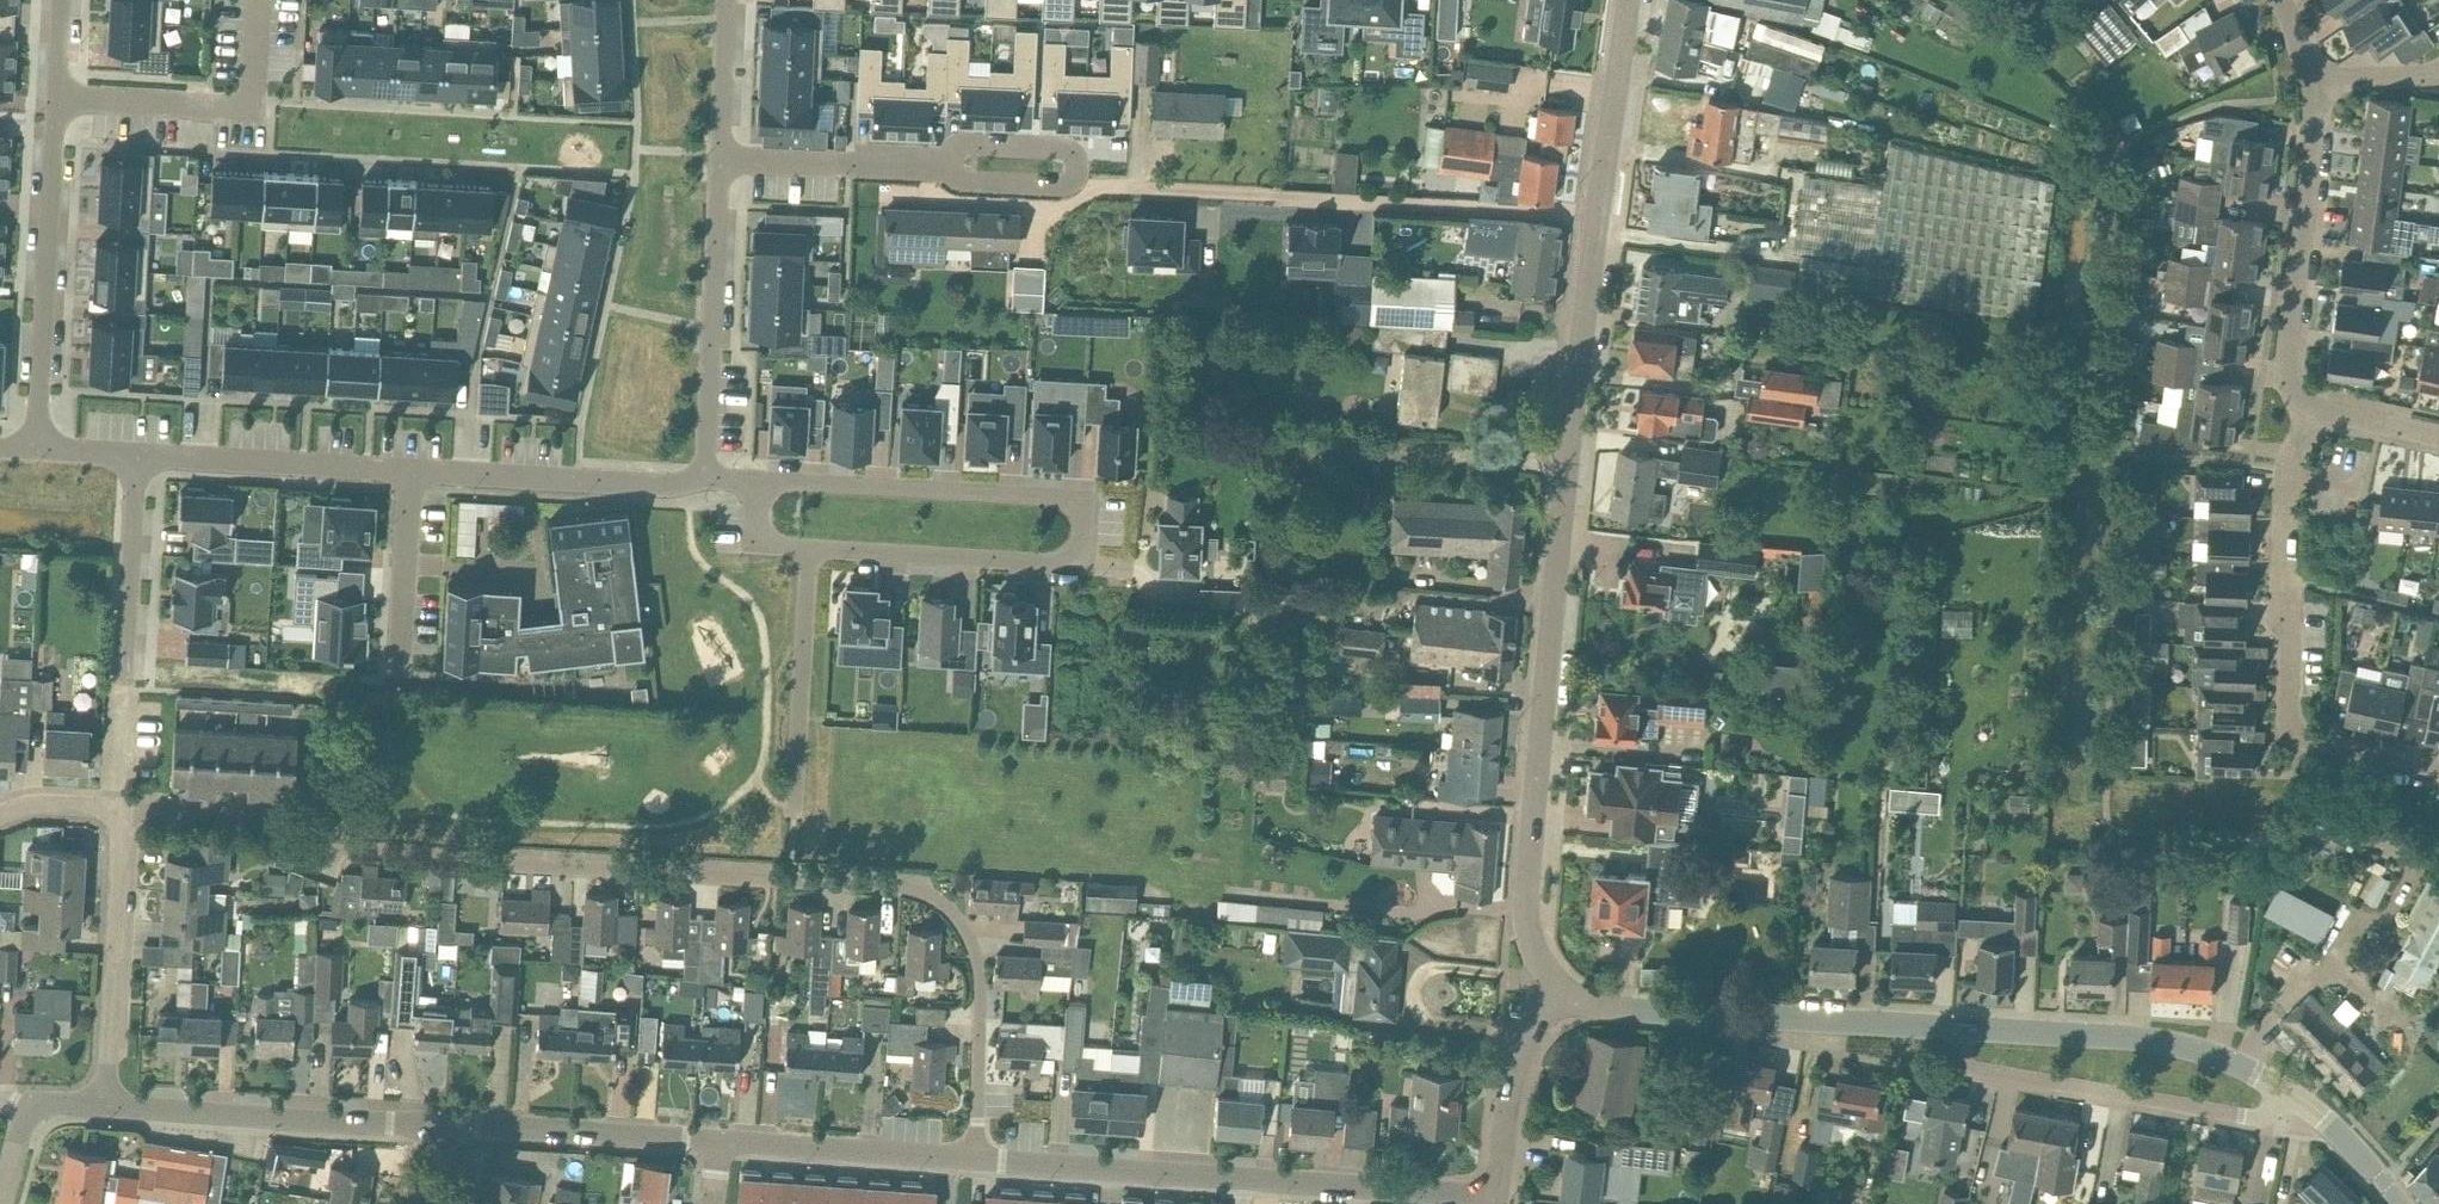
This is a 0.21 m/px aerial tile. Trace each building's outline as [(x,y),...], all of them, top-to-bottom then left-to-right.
[(17,9),(18,0),(0,0),(0,8),(17,9)] [(110,19),(162,22),(163,0),(111,0),(110,19)] [(573,26),(618,23),(617,13),(620,13),(620,0),(571,0),(573,26)] [(813,7),(824,7),(844,8),(844,0),(813,0),(813,7)] [(870,9),(900,10),(900,0),(871,0),(870,9)] [(928,11),(959,13),(959,0),(928,0),(928,11)] [(988,15),(1019,16),(1020,0),(988,0),(988,15)] [(1042,17),(1073,18),(1074,0),(1043,0),(1042,17)] [(1099,20),(1130,21),(1131,0),(1100,0),(1099,20)] [(1156,22),(1187,24),(1188,0),(1157,0),(1156,22)] [(1213,25),(1244,26),(1246,0),(1214,0),(1213,25)] [(1363,17),(1364,0),(1322,0),(1322,6),(1304,5),(1302,47),(1341,50),(1343,16),(1363,17)] [(1363,17),(1383,18),(1382,37),(1396,38),(1396,53),(1420,54),(1423,12),(1405,11),(1406,0),(1364,0),(1363,17)] [(1436,37),(1455,38),(1457,0),(1438,0),(1436,37)] [(1544,1),(1541,22),(1524,20),(1522,38),(1539,40),(1546,41),(1545,45),(1565,48),(1566,44),(1572,45),(1576,21),(1578,21),(1579,12),(1581,0),(1535,0),(1544,1)] [(1664,28),(1704,37),(1707,24),(1712,1),(1706,0),(1670,0),(1664,28)] [(1750,3),(1748,10),(1761,12),(1760,13),(1800,21),(1800,19),(1804,0),(1734,0),(1750,3)] [(2083,27),(2101,48),(2097,52),(2107,63),(2111,60),(2136,39),(2143,47),(2152,39),(2140,25),(2134,30),(2110,2),(2109,0),(2101,7),(2104,11),(2083,27)] [(2131,13),(2147,0),(2120,0),(2131,13)] [(2357,16),(2381,0),(2327,0),(2337,14),(2350,5),(2357,16)] [(2344,25),(2361,50),(2369,45),(2378,59),(2391,50),(2394,48),(2402,61),(2403,60),(2414,57),(2435,43),(2427,31),(2421,30),(2420,29),(2405,6),(2406,5),(2403,0),(2381,0),(2357,16),(2348,22),(2344,25)] [(813,7),(779,5),(778,23),(766,23),(766,26),(763,26),(762,39),(765,39),(765,50),(821,52),(824,7),(813,7)] [(2235,11),(2214,21),(2196,29),(2217,72),(2232,65),(2227,54),(2251,43),(2235,11)] [(525,15),(514,14),(513,28),(524,29),(525,15)] [(110,19),(108,46),(123,47),(122,66),(134,67),(133,69),(169,71),(170,48),(161,47),(162,22),(110,19)] [(1757,21),(1747,53),(1813,76),(1824,44),(1757,21)] [(2156,38),(2166,54),(2190,38),(2180,22),(2156,38)] [(573,26),(561,26),(563,52),(574,51),(622,48),(621,34),(619,34),(618,28),(618,23),(573,26)] [(948,27),(948,35),(949,35),(967,36),(967,25),(948,24),(948,27)] [(346,29),(320,28),(318,61),(303,60),(302,79),(317,80),(317,85),(321,85),(321,88),(334,89),(334,86),(342,86),(346,29)] [(513,28),(512,42),(523,43),(524,29),(513,28)] [(991,68),(988,124),(1016,126),(1017,107),(1018,100),(1033,101),(1034,101),(1037,29),(1016,28),(1014,69),(991,68)] [(1664,28),(1656,65),(1679,70),(1696,73),(1700,57),(1723,65),(1729,48),(1712,43),(1713,41),(1704,38),(1704,37),(1664,28)] [(346,29),(342,86),(356,87),(355,90),(367,91),(370,42),(348,41),(349,30),(346,29)] [(470,37),(445,35),(445,47),(442,92),(453,93),(453,96),(467,96),(470,37)] [(903,78),(901,135),(929,136),(930,118),(930,110),(945,111),(949,35),(948,35),(947,49),(928,48),(926,85),(904,84),(904,78),(903,78)] [(949,35),(945,111),(946,111),(947,104),(947,97),(961,97),(961,105),(960,123),(988,124),(991,68),(990,68),(989,73),(967,72),(969,36),(967,36),(949,35)] [(496,38),(470,37),(467,96),(481,97),(481,94),(493,95),(496,38)] [(14,68),(14,64),(15,39),(11,39),(0,38),(0,67),(14,68)] [(1041,101),(1042,101),(1058,102),(1057,109),(1057,128),(1085,129),(1087,72),(1064,71),(1065,40),(1044,39),(1041,101)] [(1157,82),(1159,41),(1135,40),(1133,80),(1157,82)] [(395,44),(370,42),(367,91),(382,91),(383,89),(392,89),(395,44)] [(1087,72),(1085,129),(1088,129),(1096,129),(1113,130),(1113,125),(1113,118),(1129,119),(1130,119),(1133,43),(1112,42),(1110,73),(1087,72)] [(395,44),(392,89),(404,90),(404,93),(417,94),(420,45),(395,44)] [(445,47),(420,45),(417,94),(431,94),(431,91),(442,92),(445,47)] [(858,85),(857,107),(858,107),(860,107),(874,108),(874,115),(873,119),(873,133),(901,135),(903,78),(880,77),(881,46),(860,45),(860,54),(859,69),(859,79),(858,85)] [(623,61),(622,48),(574,51),(575,74),(564,74),(564,77),(621,74),(620,61),(623,61)] [(821,52),(765,50),(764,60),(761,60),(761,74),(809,76),(820,77),(821,52)] [(847,54),(847,68),(859,69),(860,54),(847,54)] [(1743,56),(1740,68),(1748,71),(1770,77),(1767,87),(1763,101),(1795,110),(1806,76),(1774,66),(1770,64),(1770,63),(1762,61),(1761,61),(1752,58),(1751,58),(1743,56)] [(520,62),(520,77),(531,77),(532,63),(520,62)] [(1508,89),(1510,68),(1469,62),(1467,84),(1508,89)] [(12,96),(14,68),(0,67),(0,95),(12,96)] [(621,74),(564,77),(565,104),(622,100),(622,96),(625,96),(624,83),(621,83),(621,74)] [(809,76),(761,74),(760,87),(763,88),(762,98),(808,101),(809,76)] [(531,77),(520,77),(519,91),(530,92),(531,77)] [(838,78),(838,88),(849,88),(850,79),(838,78)] [(1861,80),(1857,90),(1869,95),(1873,85),(1861,80)] [(1818,82),(1816,92),(1844,100),(1847,90),(1818,82)] [(1221,135),(1223,111),(1223,94),(1154,90),(1152,131),(1221,135)] [(761,122),(761,127),(789,128),(788,145),(827,147),(828,129),(818,128),(819,101),(808,101),(762,98),(762,109),(759,109),(758,122),(761,122)] [(1691,132),(1688,152),(1703,154),(1703,155),(1752,161),(1755,138),(1756,130),(1770,132),(1778,133),(1781,112),(1759,107),(1740,104),(1740,102),(1734,101),(1710,98),(1707,124),(1699,123),(1698,133),(1691,132)] [(2412,103),(2404,102),(2371,98),(2367,126),(2408,132),(2412,103)] [(1542,136),(1540,152),(1567,155),(1573,110),(1539,105),(1538,115),(1530,113),(1527,134),(1542,136)] [(2120,118),(2127,133),(2143,126),(2136,111),(2120,118)] [(2211,159),(2231,162),(2274,168),(2278,142),(2241,136),(2244,117),(2218,114),(2206,118),(2203,136),(2214,138),(2211,159)] [(1796,115),(1793,136),(1827,141),(1830,122),(1796,115)] [(1439,165),(1438,169),(1489,176),(1501,178),(1498,200),(1517,202),(1518,195),(1550,200),(1556,158),(1566,159),(1567,155),(1540,152),(1540,154),(1525,152),(1493,148),(1495,131),(1444,126),(1439,165)] [(2404,160),(2408,132),(2367,126),(2363,155),(2404,160)] [(847,133),(835,133),(835,147),(846,148),(847,133)] [(8,165),(10,137),(0,136),(0,165),(8,165)] [(1795,252),(1803,253),(1798,283),(2035,318),(2056,181),(1891,143),(1892,139),(1883,138),(1881,154),(1889,156),(1884,186),(1806,175),(1795,252)] [(1335,148),(1334,188),(1356,189),(1357,149),(1335,148)] [(127,161),(102,160),(100,186),(152,189),(154,152),(128,151),(127,161)] [(2400,189),(2404,160),(2363,155),(2359,183),(2400,189)] [(1853,171),(1853,159),(1818,158),(1817,170),(1853,171)] [(2181,176),(2178,196),(2219,202),(2221,188),(2227,189),(2247,191),(2271,195),(2274,168),(2231,162),(2211,159),(2208,180),(2181,176)] [(1698,201),(1699,193),(1702,169),(1657,163),(1654,184),(1659,185),(1658,191),(1649,190),(1648,195),(1714,204),(1714,203),(1698,201)] [(6,193),(8,165),(0,165),(0,193),(6,193)] [(213,170),(211,210),(238,212),(240,171),(213,170)] [(240,171),(238,212),(263,213),(266,173),(240,171)] [(263,213),(263,226),(288,227),(289,215),(291,173),(266,171),(266,173),(263,213)] [(317,174),(291,173),(289,215),(288,227),(314,228),(315,216),(317,176),(317,174)] [(343,177),(317,176),(315,216),(341,218),(343,177)] [(606,178),(574,176),(570,193),(564,221),(608,230),(611,220),(613,220),(616,208),(613,207),(614,203),(602,200),(606,178)] [(387,220),(389,180),(363,178),(359,233),(386,234),(387,220)] [(415,180),(389,178),(389,180),(387,220),(412,222),(413,222),(415,181),(415,180)] [(438,223),(441,183),(416,182),(416,180),(415,180),(415,181),(413,222),(412,222),(411,235),(438,237),(438,223)] [(466,184),(441,183),(438,223),(464,225),(466,184)] [(2396,218),(2400,189),(2359,183),(2355,212),(2396,218)] [(493,186),(466,184),(464,225),(491,226),(491,224),(502,225),(510,192),(493,191),(493,186)] [(150,230),(152,189),(100,186),(99,213),(124,215),(123,228),(150,230)] [(1710,237),(1714,204),(1648,195),(1646,212),(1650,213),(1648,229),(1710,237)] [(529,198),(518,196),(515,210),(526,212),(529,198)] [(2267,223),(2243,219),(2217,216),(2219,202),(2178,196),(2175,217),(2198,220),(2195,240),(2205,241),(2263,249),(2267,223)] [(995,213),(884,209),(881,264),(945,267),(946,245),(971,246),(970,265),(1008,267),(1009,245),(1017,246),(1019,214),(995,213)] [(785,212),(784,229),(757,228),(756,232),(753,232),(753,245),(756,245),(755,256),(801,258),(812,258),(814,213),(785,212)] [(2355,212),(2351,240),(2374,244),(2373,248),(2397,252),(2407,253),(2410,254),(2415,220),(2396,218),(2355,212)] [(1125,225),(1124,244),(1130,244),(1129,251),(1129,255),(1133,256),(1132,269),(1154,270),(1154,256),(1162,257),(1177,257),(1177,268),(1198,269),(1199,238),(1180,237),(1181,221),(1181,220),(1181,221),(1182,216),(1177,216),(1177,217),(1163,216),(1162,216),(1162,215),(1150,215),(1135,215),(1135,214),(1130,214),(1130,218),(1131,218),(1131,220),(1130,224),(1130,225),(1125,225)] [(2135,217),(2133,232),(2142,233),(2144,218),(2135,217)] [(1520,221),(1469,218),(1467,251),(1516,256),(1511,287),(1552,293),(1561,228),(1520,221)] [(523,222),(513,220),(510,233),(520,236),(523,222)] [(1288,222),(1286,260),(1288,260),(1287,274),(1308,275),(1308,261),(1337,262),(1336,276),(1335,289),(1334,319),(1369,321),(1371,273),(1372,255),(1339,254),(1340,224),(1322,223),(1323,221),(1319,221),(1309,221),(1306,220),(1306,222),(1288,222)] [(1786,237),(1787,223),(1766,220),(1765,234),(1786,237)] [(608,230),(564,221),(559,244),(606,255),(609,241),(606,241),(608,230)] [(95,267),(148,270),(150,230),(123,228),(122,242),(97,241),(95,267)] [(520,236),(510,233),(506,247),(517,249),(520,236)] [(2211,263),(2217,263),(2216,270),(2260,276),(2263,249),(2205,241),(2202,262),(2211,263)] [(606,255),(559,244),(548,242),(542,266),(554,268),(598,278),(600,267),(603,268),(606,255)] [(210,247),(194,247),(193,273),(209,274),(210,247)] [(2344,259),(2340,289),(2359,292),(2367,293),(2367,292),(2385,295),(2401,297),(2403,283),(2407,253),(2397,252),(2373,248),(2371,263),(2363,261),(2344,259)] [(755,267),(752,267),(751,280),(800,282),(801,258),(755,256),(755,267)] [(2202,262),(2170,257),(2167,278),(2208,283),(2211,263),(2202,262)] [(303,261),(302,279),(310,280),(311,280),(312,262),(303,261)] [(1754,263),(1750,294),(1793,300),(1797,269),(1754,263)] [(1682,269),(1644,264),(1638,311),(1676,317),(1676,316),(1701,318),(1703,298),(1728,301),(1731,278),(1682,271),(1682,269)] [(244,275),(259,276),(260,266),(244,265),(244,275)] [(331,266),(330,281),(332,281),(341,281),(347,282),(348,267),(331,266)] [(513,269),(502,266),(499,280),(510,283),(513,269)] [(119,296),(118,309),(145,311),(148,270),(95,267),(94,294),(119,296)] [(347,282),(354,282),(358,282),(384,284),(384,271),(384,269),(348,267),(347,282)] [(554,268),(549,291),(548,292),(595,302),(598,289),(595,288),(598,278),(554,268)] [(840,270),(829,269),(828,284),(840,284),(840,270)] [(1408,323),(1452,325),(1452,328),(1473,329),(1473,310),(1454,309),(1456,277),(1451,277),(1451,271),(1440,270),(1439,276),(1413,275),(1372,273),(1369,321),(1408,323)] [(400,272),(384,271),(384,284),(400,285),(400,272)] [(480,289),(481,277),(462,276),(461,288),(480,289)] [(2205,304),(2208,283),(2167,278),(2164,298),(2205,304)] [(510,283),(499,280),(495,294),(506,297),(510,283)] [(800,282),(751,280),(751,294),(754,294),(753,305),(798,307),(810,307),(810,306),(799,306),(800,282)] [(341,281),(340,297),(355,298),(355,297),(357,297),(357,292),(358,282),(354,282),(347,282),(341,281)] [(840,284),(828,284),(828,298),(839,298),(840,284)] [(280,287),(264,286),(263,302),(279,303),(280,287)] [(595,302),(548,292),(537,289),(532,313),(587,325),(590,315),(593,315),(595,302)] [(1013,290),(1012,311),(1043,312),(1043,291),(1013,290)] [(357,297),(357,309),(371,309),(372,292),(358,292),(357,297)] [(2401,297),(2385,295),(2367,292),(2367,293),(2365,306),(2338,303),(2334,333),(2361,337),(2361,336),(2395,341),(2399,310),(2413,312),(2415,299),(2401,297)] [(188,293),(187,313),(203,314),(204,294),(188,293)] [(391,293),(391,308),(408,309),(409,294),(391,293)] [(421,294),(420,309),(434,310),(435,295),(421,294)] [(1203,294),(1202,316),(1216,317),(1216,295),(1203,294)] [(1216,295),(1216,317),(1229,317),(1230,296),(1216,295)] [(2208,325),(2252,331),(2256,304),(2212,298),(2208,325)] [(809,334),(810,307),(753,305),(753,316),(750,316),(749,328),(752,328),(752,332),(771,333),(770,351),(808,352),(809,334)] [(143,351),(145,325),(146,325),(146,311),(145,311),(118,309),(117,323),(92,322),(91,348),(131,351),(143,351)] [(1073,311),(1072,333),(1090,333),(1091,312),(1073,311)] [(1091,312),(1090,333),(1106,334),(1107,312),(1091,312)] [(587,325),(532,313),(527,337),(585,350),(588,337),(585,336),(587,325)] [(502,316),(491,314),(488,328),(499,330),(502,316)] [(429,393),(456,394),(458,367),(472,368),(473,354),(479,324),(458,322),(457,338),(432,337),(431,353),(429,393)] [(1362,344),(1363,325),(1322,323),(1321,343),(1362,344)] [(1494,394),(1498,356),(1453,351),(1452,360),(1443,359),(1447,327),(1375,324),(1372,347),(1404,351),(1395,416),(1435,421),(1440,380),(1450,382),(1449,389),(1494,394)] [(2249,357),(2252,331),(2208,325),(2205,351),(2249,357)] [(2427,341),(2417,383),(2438,387),(2438,329),(2430,326),(2427,341)] [(1678,332),(1659,330),(1636,327),(1631,370),(1673,375),(1673,374),(1692,377),(1697,335),(1678,333),(1678,332)] [(499,330),(488,328),(484,342),(495,344),(499,330)] [(210,340),(209,368),(223,369),(223,374),(222,381),(249,382),(251,342),(252,330),(241,329),(241,341),(225,340),(210,340)] [(185,333),(184,354),(187,354),(201,355),(202,334),(185,333)] [(2392,360),(2395,341),(2361,336),(2361,337),(2359,350),(2332,347),(2327,377),(2373,383),(2377,358),(2392,360)] [(585,350),(527,337),(521,361),(527,362),(577,373),(579,362),(582,363),(585,350)] [(2155,359),(2197,365),(2200,344),(2158,339),(2155,359)] [(249,382),(275,384),(277,344),(251,342),(249,382)] [(300,385),(303,345),(277,344),(275,384),(300,385)] [(303,345),(300,385),(326,387),(329,347),(303,345)] [(352,390),(354,348),(329,347),(326,387),(326,388),(352,390)] [(131,351),(91,348),(89,375),(141,378),(143,351),(131,351)] [(378,391),(378,390),(380,350),(354,348),(352,390),(378,391)] [(945,348),(944,364),(960,365),(961,349),(945,348)] [(403,391),(406,351),(380,350),(378,390),(403,391)] [(429,393),(431,352),(406,351),(403,391),(429,393)] [(808,353),(807,368),(826,369),(827,355),(808,353)] [(201,355),(187,354),(184,393),(199,394),(201,355)] [(759,355),(759,366),(773,366),(773,356),(759,355)] [(2154,374),(2153,380),(2184,384),(2183,387),(2181,404),(2241,412),(2245,386),(2221,382),(2201,380),(2195,379),(2197,365),(2155,359),(2154,374)] [(527,362),(521,390),(571,401),(572,396),(575,397),(577,384),(575,384),(577,373),(527,362)] [(1761,396),(1820,404),(1838,406),(1842,379),(1821,376),(1821,373),(1765,366),(1761,396)] [(2401,374),(2399,390),(2414,392),(2416,376),(2401,374)] [(959,381),(942,380),(935,393),(935,404),(902,402),(899,452),(902,453),(902,456),(920,457),(920,454),(937,455),(938,437),(956,438),(959,381)] [(1043,462),(1066,463),(1068,429),(1084,430),(1084,420),(1087,382),(1063,380),(1062,397),(1035,395),(1032,457),(1043,458),(1043,462)] [(1087,382),(1084,420),(1100,421),(1097,465),(1114,466),(1114,470),(1129,471),(1129,467),(1132,468),(1133,461),(1136,461),(1136,447),(1134,446),(1135,422),(1118,421),(1120,396),(1105,395),(1106,381),(1087,380),(1087,382)] [(496,382),(480,381),(478,410),(507,412),(508,392),(495,391),(496,382)] [(968,407),(965,451),(968,451),(968,457),(987,458),(988,452),(1003,453),(1005,429),(1024,431),(1027,385),(1006,383),(1005,393),(990,392),(989,408),(968,407)] [(869,454),(871,425),(890,426),(892,388),(857,387),(856,403),(834,401),(831,451),(869,454)] [(1717,415),(1704,414),(1706,398),(1681,395),(1682,393),(1641,388),(1638,415),(1641,416),(1640,428),(1667,431),(1666,435),(1686,437),(1687,434),(1715,438),(1718,435),(1719,419),(1717,415)] [(806,402),(772,400),(769,445),(773,446),(773,450),(787,451),(787,446),(805,447),(806,423),(823,424),(825,396),(807,395),(806,402)] [(1761,396),(1750,395),(1747,417),(1804,424),(1806,407),(1820,408),(1820,404),(1761,396)] [(2237,439),(2241,412),(2181,404),(2179,404),(2176,424),(2143,419),(2140,439),(2184,445),(2186,432),(2237,439)] [(1770,443),(1765,436),(1757,435),(1750,440),(1748,448),(1753,455),(1761,456),(1768,451),(1770,443)] [(1679,476),(1678,479),(1718,485),(1722,452),(1684,446),(1682,460),(1679,476)] [(1649,516),(1664,519),(1668,492),(1653,490),(1655,472),(1679,476),(1682,460),(1658,456),(1658,455),(1622,450),(1613,511),(1649,517),(1649,516)] [(1858,491),(1861,468),(1832,465),(1830,487),(1858,491)] [(2158,488),(2158,470),(2143,470),(2142,487),(2158,488)] [(2237,474),(2197,473),(2196,498),(2210,498),(2209,516),(2235,516),(2235,517),(2252,518),(2253,488),(2237,488),(2237,474)] [(2379,526),(2407,529),(2412,488),(2383,485),(2379,526)] [(189,491),(182,491),(180,524),(194,525),(193,538),(196,538),(195,557),(237,559),(238,534),(227,533),(227,527),(232,527),(234,494),(205,492),(205,487),(189,486),(189,491)] [(2407,529),(2436,532),(2438,505),(2438,491),(2412,488),(2407,529)] [(1199,535),(1200,524),(1200,521),(1196,520),(1196,521),(1197,497),(1168,495),(1167,519),(1159,519),(1158,536),(1158,539),(1161,539),(1160,565),(1160,569),(1163,569),(1194,570),(1197,570),(1198,567),(1197,567),(1198,557),(1199,557),(1199,555),(1215,556),(1216,538),(1200,537),(1200,535),(1199,535)] [(300,539),(298,563),(341,565),(342,547),(371,549),(373,504),(351,502),(351,497),(332,496),(331,501),(326,501),(324,540),(300,539)] [(1488,503),(1393,499),(1391,549),(1489,554),(1488,567),(1483,567),(1483,574),(1486,575),(1486,578),(1517,581),(1526,499),(1488,496),(1488,503)] [(458,506),(456,554),(475,555),(477,514),(504,515),(504,517),(525,518),(526,501),(524,501),(459,497),(458,506)] [(448,583),(444,662),(515,666),(645,651),(628,510),(549,519),(560,614),(519,619),(521,587),(448,583)] [(2142,513),(2141,538),(2161,533),(2162,514),(2142,513)] [(2235,530),(2235,517),(2235,516),(2209,516),(2200,516),(2199,540),(2208,540),(2208,558),(2234,559),(2250,560),(2251,531),(2235,530)] [(1623,587),(1622,593),(1625,596),(1624,601),(1667,606),(1666,614),(1672,615),(1672,616),(1673,616),(1673,615),(1695,617),(1696,613),(1697,607),(1702,608),(1703,596),(1706,570),(1756,575),(1757,569),(1758,561),(1759,554),(1760,546),(1718,541),(1701,540),(1697,568),(1664,565),(1663,572),(1649,571),(1633,569),(1632,580),(1626,580),(1626,585),(1623,587)] [(257,545),(256,561),(272,562),(274,546),(257,545)] [(1802,560),(1800,585),(1821,587),(1823,587),(1826,557),(1827,550),(1803,548),(1802,560)] [(2167,558),(2155,558),(2155,559),(2142,559),(2142,574),(2156,575),(2157,572),(2166,572),(2167,558)] [(2233,572),(2234,559),(2208,558),(2198,558),(2197,582),(2207,583),(2206,600),(2232,601),(2232,602),(2246,602),(2248,602),(2249,573),(2233,572)] [(24,568),(23,587),(37,588),(38,569),(24,568)] [(225,598),(226,574),(214,573),(214,572),(176,570),(175,587),(172,587),(172,590),(175,591),(175,598),(172,597),(171,601),(174,601),(173,618),(183,618),(182,628),(206,629),(207,620),(212,620),(213,597),(225,598)] [(297,599),(295,620),(301,620),(301,621),(319,622),(317,651),(344,653),(343,654),(353,654),(364,654),(365,632),(366,630),(366,628),(365,628),(366,619),(366,617),(367,617),(367,615),(361,615),(362,603),(362,602),(363,600),(339,598),(340,576),(339,576),(296,573),(296,576),(303,576),(302,595),(302,600),(297,599)] [(2378,596),(2401,601),(2407,603),(2410,592),(2380,585),(2378,596)] [(900,666),(903,628),(886,627),(887,612),(885,612),(887,598),(876,597),(876,590),(847,588),(847,595),(844,595),(842,612),(839,611),(837,629),(841,629),(840,643),(881,646),(880,664),(900,666)] [(1241,614),(1241,611),(1243,611),(1244,591),(1204,589),(1203,610),(1204,610),(1204,612),(1241,614)] [(977,632),(976,645),(995,646),(994,666),(1011,667),(1049,670),(1051,641),(1032,640),(1033,627),(1034,627),(1035,614),(1033,614),(1034,603),(1022,602),(1022,596),(1016,596),(1014,592),(1005,591),(1002,595),(996,595),(995,621),(978,620),(977,629),(977,632)] [(922,598),(919,646),(921,646),(920,664),(975,667),(976,645),(977,632),(977,629),(958,628),(959,614),(952,614),(953,599),(922,598)] [(2186,624),(2185,642),(2194,642),(2205,643),(2207,643),(2207,642),(2243,644),(2247,644),(2248,615),(2245,615),(2246,602),(2232,602),(2232,601),(2206,600),(2197,600),(2196,624),(2186,624)] [(2371,607),(2372,603),(2359,600),(2359,604),(2355,604),(2352,619),(2375,624),(2378,608),(2371,607)] [(1516,612),(1492,610),(1416,602),(1413,624),(1486,632),(1484,652),(1512,654),(1516,612)] [(2412,614),(2399,611),(2396,625),(2404,626),(2410,622),(2412,614)] [(1974,634),(1974,612),(1944,612),(1944,634),(1974,634)] [(2137,613),(2136,640),(2151,641),(2152,614),(2137,613)] [(2420,616),(2418,629),(2431,632),(2434,618),(2420,616)] [(1486,632),(1413,624),(1409,657),(1483,665),(1482,673),(1510,676),(1512,654),(1484,652),(1486,632)] [(1381,654),(1384,631),(1336,626),(1334,649),(1381,654)] [(187,639),(186,660),(228,663),(230,641),(187,639)] [(2136,640),(2135,666),(2157,666),(2157,660),(2169,661),(2169,641),(2151,641),(2136,640)] [(2194,642),(2193,667),(2206,667),(2216,667),(2215,685),(2241,686),(2254,687),(2257,687),(2258,658),(2242,657),(2243,644),(2207,642),(2207,643),(2205,643),(2194,642)] [(1768,660),(1766,691),(1815,694),(1817,664),(1818,647),(1810,646),(1809,663),(1805,663),(1768,660)] [(2381,683),(2371,727),(2397,733),(2401,714),(2415,717),(2423,684),(2422,684),(2427,665),(2412,662),(2410,672),(2384,666),(2381,683)] [(2415,717),(2429,720),(2425,739),(2438,742),(2438,680),(2438,679),(2438,678),(2438,667),(2433,666),(2428,665),(2427,665),(2422,684),(2423,684),(2415,717)] [(2345,721),(2371,727),(2381,683),(2356,678),(2358,670),(2342,666),(2334,704),(2348,707),(2345,721)] [(954,671),(952,693),(970,695),(972,672),(954,671)] [(29,742),(31,704),(33,678),(1,676),(0,691),(0,769),(13,770),(15,741),(29,742)] [(52,706),(54,678),(47,678),(33,678),(31,704),(52,706)] [(2149,704),(2149,683),(2135,683),(2134,704),(2149,704)] [(2200,709),(2199,727),(2213,728),(2213,727),(2239,728),(2255,729),(2257,700),(2253,700),(2254,687),(2241,686),(2215,685),(2201,685),(2200,709)] [(1662,690),(1661,708),(1639,706),(1640,693),(1603,690),(1601,715),(1599,715),(1597,737),(1600,738),(1600,736),(1637,739),(1638,734),(1658,735),(1660,721),(1705,724),(1707,693),(1662,690)] [(192,696),(177,695),(176,706),(192,707),(192,696)] [(1439,718),(1440,696),(1400,695),(1399,717),(1439,718)] [(192,696),(192,707),(208,708),(208,697),(192,696)] [(208,697),(208,708),(223,709),(223,698),(208,697)] [(239,699),(223,698),(223,709),(238,710),(239,699)] [(253,700),(239,699),(238,710),(253,710),(253,700)] [(1023,699),(1023,734),(1045,735),(1046,699),(1023,699)] [(268,701),(253,700),(253,710),(268,711),(268,701)] [(281,701),(268,701),(268,711),(281,712),(281,701)] [(294,702),(281,701),(281,712),(294,713),(294,702)] [(1297,748),(1302,706),(1269,702),(1263,743),(1297,748)] [(897,728),(898,708),(886,707),(885,717),(873,716),(872,726),(897,728)] [(1456,709),(1453,747),(1497,750),(1500,713),(1456,709)] [(87,767),(89,727),(64,726),(64,712),(47,711),(44,764),(87,767)] [(1313,721),(1311,737),(1329,739),(1330,723),(1313,721)] [(2133,725),(2133,746),(2148,747),(2148,725),(2133,725)] [(2199,727),(2197,776),(2211,776),(2212,770),(2216,770),(2230,770),(2254,771),(2255,742),(2239,741),(2239,728),(2213,727),(2213,728),(2199,727)] [(206,730),(175,728),(172,774),(188,775),(187,794),(202,795),(206,730)] [(206,730),(202,795),(218,796),(219,777),(234,778),(237,732),(206,730)] [(266,733),(237,732),(234,778),(249,779),(248,798),(263,799),(266,733)] [(266,733),(263,799),(277,800),(278,780),(295,781),(297,735),(266,733)] [(1397,745),(1377,743),(1376,756),(1396,757),(1397,745)] [(1497,750),(1453,747),(1453,748),(1455,748),(1452,788),(1443,787),(1442,798),(1478,801),(1479,789),(1492,790),(1492,791),(1493,791),(1497,750)] [(1258,758),(1257,779),(1285,781),(1286,760),(1258,758)] [(1308,759),(1306,783),(1329,784),(1331,761),(1308,759)] [(1663,767),(1644,765),(1620,763),(1619,772),(1595,769),(1590,812),(1614,815),(1613,830),(1656,835),(1656,834),(1675,836),(1676,821),(1677,821),(1681,778),(1680,778),(1681,770),(1663,768),(1663,767)] [(1808,774),(1790,773),(1788,795),(1806,796),(1808,774)] [(1891,788),(1889,809),(1897,810),(1914,811),(1916,790),(1900,789),(1891,788)] [(2031,811),(2031,795),(2011,794),(2011,811),(2031,811)] [(2363,823),(2318,802),(2306,829),(2351,850),(2363,823)] [(1456,842),(1458,822),(1376,815),(1372,860),(1434,866),(1434,868),(1450,869),(1452,841),(1456,842)] [(1497,825),(1458,822),(1456,842),(1452,841),(1450,869),(1458,870),(1458,876),(1456,876),(1454,895),(1491,898),(1497,825)] [(1803,832),(1786,831),(1785,849),(1802,850),(1803,832)] [(168,856),(166,890),(206,892),(207,874),(227,875),(229,841),(187,838),(187,839),(194,840),(193,857),(168,856)] [(1684,843),(1674,842),(1650,840),(1647,874),(1630,873),(1629,876),(1599,874),(1594,921),(1644,926),(1644,925),(1668,927),(1671,901),(1703,904),(1704,893),(1718,894),(1720,869),(1682,865),(1684,843)] [(21,886),(26,886),(81,889),(83,852),(28,850),(27,868),(22,873),(21,886)] [(423,864),(422,879),(430,879),(439,880),(441,866),(423,864)] [(342,894),(341,916),(362,916),(376,917),(376,907),(405,909),(405,898),(407,898),(407,878),(377,877),(378,866),(362,866),(362,872),(361,895),(342,894)] [(442,867),(440,901),(449,901),(449,900),(451,868),(442,867)] [(291,869),(286,892),(298,896),(305,875),(291,869)] [(2399,957),(2393,967),(2387,964),(2378,981),(2392,988),(2401,973),(2419,983),(2426,987),(2438,962),(2438,873),(2434,870),(2405,925),(2415,930),(2400,958),(2399,957)] [(1817,891),(1819,872),(1802,871),(1801,890),(1817,891)] [(2067,871),(2066,889),(2078,890),(2083,885),(2084,872),(2067,871)] [(286,893),(287,873),(265,872),(264,892),(286,893)] [(1855,978),(1856,954),(1857,945),(1851,944),(1852,921),(1867,921),(1870,878),(1830,876),(1828,923),(1834,923),(1833,943),(1814,942),(1813,976),(1855,978)] [(1017,921),(1019,897),(1033,898),(1035,882),(973,878),(972,889),(971,889),(969,908),(999,910),(999,920),(1017,921)] [(2270,883),(2267,912),(2324,917),(2327,889),(2270,883)] [(79,927),(81,889),(26,886),(25,905),(42,906),(41,925),(24,924),(23,947),(64,949),(65,927),(79,927)] [(501,917),(501,919),(502,919),(502,929),(553,932),(551,955),(551,957),(551,958),(551,959),(563,959),(569,960),(571,923),(571,913),(550,912),(551,890),(532,889),(532,899),(502,898),(501,917)] [(180,942),(222,945),(223,945),(223,947),(241,948),(242,932),(223,931),(225,910),(205,908),(206,892),(166,890),(164,922),(189,924),(188,941),(181,941),(180,942)] [(1134,909),(1135,891),(1085,890),(1084,907),(1134,909)] [(2131,892),(2130,920),(2128,958),(2148,959),(2152,893),(2131,892)] [(571,923),(569,960),(583,961),(584,938),(624,941),(634,942),(637,913),(616,912),(617,894),(598,893),(597,895),(586,894),(585,924),(571,923)] [(2017,923),(2035,924),(2037,896),(2018,895),(2017,923)] [(701,938),(687,937),(689,900),(678,899),(678,898),(659,897),(657,927),(647,926),(646,941),(663,942),(662,955),(685,956),(684,978),(698,979),(701,938)] [(1892,947),(1895,947),(1893,980),(1935,982),(1937,949),(1931,948),(1932,926),(1954,927),(1955,899),(1895,897),(1892,947)] [(2248,939),(2249,901),(2231,900),(2229,939),(2248,939)] [(726,948),(756,949),(767,950),(767,934),(747,933),(749,902),(729,901),(729,902),(718,902),(716,939),(701,938),(698,979),(724,983),(726,948)] [(1258,903),(1257,919),(1288,922),(1322,924),(1323,908),(1258,903)] [(829,994),(831,970),(834,935),(819,934),(820,908),(809,907),(809,906),(790,904),(788,934),(778,934),(777,949),(816,953),(815,963),(810,963),(808,993),(810,994),(825,994),(829,994)] [(831,970),(845,971),(859,972),(860,954),(886,956),(888,940),(878,940),(880,910),(860,909),(860,910),(849,909),(848,936),(834,935),(831,970)] [(257,923),(257,913),(243,912),(242,927),(254,927),(254,923),(257,923)] [(298,916),(297,929),(314,930),(315,917),(298,916)] [(1023,941),(1042,942),(1076,944),(1077,936),(1079,922),(1025,918),(1023,941)] [(2114,958),(2128,958),(2130,920),(2100,918),(2098,955),(2074,954),(2072,989),(2113,991),(2114,958)] [(1288,927),(1284,960),(1347,967),(1358,968),(1353,1014),(1370,1015),(1394,1018),(1400,963),(1398,963),(1398,962),(1396,961),(1398,939),(1321,930),(1322,924),(1288,922),(1288,927)] [(397,949),(425,951),(426,949),(408,948),(410,924),(399,924),(397,949)] [(920,930),(909,930),(907,973),(897,972),(896,993),(913,994),(914,974),(947,976),(948,961),(938,960),(940,930),(920,929),(920,930)] [(2183,995),(2185,960),(2169,959),(2170,935),(2156,934),(2154,958),(2153,958),(2152,993),(2183,995)] [(1981,960),(1979,984),(2012,986),(2014,962),(2015,936),(1982,935),(1982,941),(1981,960)] [(2214,996),(2215,972),(2216,961),(2215,961),(2216,937),(2202,937),(2201,961),(2185,960),(2183,995),(2214,996)] [(1023,987),(1023,996),(1038,998),(1040,972),(1071,974),(1076,944),(1042,942),(1042,943),(1048,944),(1047,957),(997,954),(996,965),(995,965),(994,985),(1023,987)] [(491,956),(520,958),(521,945),(492,943),(491,956)] [(161,964),(193,965),(194,946),(162,945),(161,964)] [(0,946),(0,976),(16,976),(17,947),(0,946)] [(239,983),(240,969),(241,948),(223,947),(221,982),(239,983)] [(425,951),(397,949),(395,977),(394,996),(422,998),(422,994),(425,951)] [(314,984),(316,950),(315,950),(307,950),(307,956),(297,956),(296,969),(296,983),(314,984)] [(340,994),(342,951),(316,950),(314,984),(316,984),(316,993),(340,994)] [(620,960),(619,970),(633,971),(633,962),(620,960)] [(565,961),(564,969),(570,976),(577,976),(578,962),(568,962),(565,961)] [(516,1025),(517,1002),(520,966),(496,964),(494,964),(490,1006),(490,1009),(493,1009),(492,1010),(492,1023),(516,1025)] [(583,967),(583,964),(581,964),(580,984),(581,984),(580,996),(602,998),(605,969),(583,967)] [(1065,1023),(1063,1042),(1083,1044),(1086,1000),(1088,975),(1071,974),(1070,978),(1068,989),(1066,998),(1065,1023)] [(160,1012),(158,1046),(159,1045),(159,1050),(176,1051),(177,1047),(187,1047),(190,979),(178,978),(177,1012),(160,1012)] [(190,979),(187,1047),(199,1048),(199,1052),(217,1053),(217,1049),(218,1049),(219,1040),(237,1041),(238,1016),(231,1016),(220,1015),(207,1014),(208,980),(190,979)] [(1152,982),(1147,1011),(1165,1013),(1165,1012),(1166,1006),(1169,985),(1158,983),(1152,982)] [(2357,998),(2344,1011),(2319,985),(2281,1024),(2320,1064),(2372,1013),(2357,998)] [(70,990),(46,989),(37,988),(36,1010),(17,1009),(15,1043),(51,1045),(51,1029),(68,1030),(70,990)] [(272,1053),(293,1054),(294,1017),(314,1018),(315,989),(295,988),(294,1017),(274,1016),(275,995),(258,995),(256,1021),(255,1045),(273,1046),(272,1053)] [(744,990),(742,1019),(762,1020),(763,991),(744,990)] [(439,996),(422,994),(422,998),(394,996),(392,1014),(391,1025),(414,1027),(413,1042),(452,1045),(455,1007),(439,1006),(439,996)] [(810,994),(810,1004),(825,1005),(825,1004),(825,994),(810,994)] [(334,1018),(332,1048),(371,1051),(373,1020),(378,1020),(379,1013),(379,1002),(351,1000),(350,1019),(334,1018)] [(862,1027),(888,1029),(890,1004),(863,1003),(862,1027)] [(537,1052),(575,1054),(579,1006),(561,1004),(560,1015),(540,1013),(537,1052)] [(917,1005),(916,1022),(920,1022),(945,1023),(946,1007),(917,1005)] [(614,1045),(633,1046),(636,1010),(596,1007),(579,1006),(575,1054),(613,1057),(614,1045)] [(1161,1049),(1158,1079),(1214,1085),(1216,1085),(1217,1071),(1218,1066),(1232,1067),(1237,1012),(1223,1011),(1213,1010),(1166,1006),(1165,1012),(1165,1013),(1161,1049)] [(490,1048),(492,1023),(492,1010),(490,1010),(455,1007),(452,1045),(490,1048)] [(1142,1011),(1139,1048),(1161,1049),(1165,1013),(1147,1011),(1142,1011)] [(638,1047),(638,1049),(654,1050),(657,1013),(641,1012),(639,1031),(638,1047)] [(2374,1041),(2387,1029),(2372,1013),(2320,1064),(2335,1079),(2338,1077),(2365,1104),(2401,1069),(2374,1041)] [(1041,1056),(1055,1057),(1062,1057),(1063,1042),(1065,1023),(1026,1020),(1025,1035),(998,1033),(998,1045),(996,1044),(995,1064),(1025,1066),(1024,1076),(1040,1077),(1041,1056)] [(888,1029),(886,1051),(914,1053),(912,1085),(923,1085),(923,1087),(943,1088),(945,1058),(955,1059),(955,1043),(926,1041),(927,1036),(920,1035),(920,1023),(896,1021),(888,1021),(888,1029)] [(661,1061),(699,1064),(701,1037),(684,1035),(684,1024),(664,1022),(661,1061)] [(701,1037),(699,1064),(737,1066),(740,1028),(719,1026),(718,1038),(701,1037)] [(1375,1030),(1354,1029),(1353,1043),(1374,1044),(1375,1030)] [(785,1070),(823,1073),(825,1045),(808,1044),(809,1032),(787,1031),(785,1070)] [(864,1037),(843,1035),(842,1046),(825,1045),(823,1073),(861,1075),(864,1037)] [(1595,1035),(1583,1101),(1624,1109),(1636,1042),(1595,1035)] [(1062,1057),(1061,1068),(1075,1069),(1074,1085),(1073,1085),(1071,1121),(1106,1124),(1110,1068),(1112,1046),(1083,1044),(1063,1042),(1062,1057)] [(1110,1068),(1106,1124),(1141,1127),(1144,1090),(1142,1090),(1143,1078),(1158,1079),(1161,1049),(1139,1048),(1138,1070),(1110,1068)] [(1750,1126),(1753,1113),(1757,1094),(1769,1096),(1775,1065),(1739,1059),(1727,1121),(1750,1126)] [(1345,1110),(1346,1110),(1347,1105),(1350,1072),(1316,1069),(1313,1103),(1293,1101),(1290,1139),(1328,1143),(1331,1106),(1330,1106),(1331,1100),(1346,1101),(1345,1110)] [(1459,1075),(1435,1073),(1415,1071),(1412,1106),(1391,1104),(1387,1148),(1431,1152),(1433,1127),(1454,1129),(1459,1075)] [(1217,1093),(1214,1132),(1233,1134),(1233,1129),(1247,1131),(1246,1133),(1258,1135),(1258,1136),(1260,1136),(1260,1131),(1276,1132),(1281,1078),(1264,1077),(1241,1075),(1241,1074),(1232,1073),(1223,1072),(1221,1093),(1217,1093)] [(1817,1103),(1811,1138),(1829,1141),(1832,1119),(1858,1123),(1874,1126),(1881,1128),(1886,1129),(1887,1126),(1890,1110),(1878,1108),(1882,1085),(1857,1080),(1858,1074),(1843,1072),(1842,1078),(1838,1077),(1833,1106),(1817,1103)] [(1924,1120),(1918,1157),(1957,1164),(1964,1127),(1966,1127),(1971,1101),(1928,1093),(1924,1120)] [(1373,1147),(1375,1123),(1376,1108),(1347,1105),(1346,1110),(1343,1144),(1373,1147)] [(1707,1143),(1714,1110),(1698,1107),(1691,1140),(1707,1143)] [(1995,1171),(2016,1176),(2010,1203),(2029,1203),(2039,1163),(2048,1114),(2016,1108),(2010,1146),(2001,1145),(1995,1171)] [(1765,1113),(1760,1143),(1751,1142),(1747,1164),(1774,1169),(1785,1117),(1765,1113)] [(2080,1120),(2048,1114),(2039,1163),(2036,1179),(2075,1186),(2081,1154),(2074,1152),(2080,1120)] [(1724,1119),(1717,1117),(1714,1135),(1720,1136),(1724,1119)] [(2163,1168),(2165,1160),(2169,1136),(2130,1129),(2124,1161),(2143,1165),(2137,1199),(2156,1203),(2162,1168),(2163,1168)] [(1663,1132),(1651,1130),(1650,1142),(1662,1143),(1663,1132)] [(1568,1168),(1565,1191),(1599,1195),(1599,1194),(1616,1197),(1621,1162),(1645,1166),(1661,1168),(1664,1147),(1592,1138),(1590,1154),(1570,1151),(1570,1154),(1573,1154),(1571,1168),(1568,1168)] [(2195,1197),(2209,1199),(2233,1203),(2243,1149),(2204,1142),(2198,1177),(2195,1197)] [(157,1163),(156,1170),(141,1168),(139,1178),(141,1178),(138,1192),(138,1194),(209,1203),(220,1203),(228,1155),(160,1143),(157,1163)] [(326,1149),(302,1145),(293,1144),(292,1158),(300,1159),(324,1164),(326,1149)] [(1794,1175),(1812,1179),(1819,1148),(1801,1144),(1794,1175)] [(1873,1144),(1870,1162),(1886,1164),(1889,1147),(1873,1144)] [(115,1188),(138,1192),(141,1178),(139,1178),(103,1172),(105,1155),(67,1148),(62,1179),(115,1188)] [(2437,1152),(2409,1183),(2430,1203),(2438,1203),(2438,1155),(2437,1152)] [(661,1194),(668,1195),(671,1173),(664,1172),(665,1164),(634,1160),(631,1188),(621,1187),(619,1203),(660,1203),(661,1194)] [(2357,1201),(2360,1198),(2325,1164),(2301,1188),(2316,1203),(2315,1203),(2360,1203),(2357,1201)] [(333,1186),(331,1198),(366,1203),(371,1172),(331,1166),(328,1186),(333,1186)] [(773,1180),(760,1179),(761,1170),(741,1169),(739,1203),(771,1203),(773,1180)] [(805,1182),(792,1182),(793,1173),(773,1171),(773,1180),(771,1203),(803,1203),(805,1182)] [(1969,1201),(1970,1201),(1969,1203),(1988,1203),(1995,1176),(1976,1171),(1969,1201)] [(837,1185),(824,1184),(825,1175),(805,1174),(805,1182),(803,1203),(835,1203),(837,1185)] [(528,1197),(538,1198),(540,1182),(495,1175),(490,1203),(527,1203),(528,1197)] [(835,1203),(868,1203),(869,1187),(857,1186),(857,1177),(837,1176),(837,1185),(835,1203)] [(901,1189),(889,1188),(889,1180),(870,1178),(869,1187),(868,1203),(900,1203),(901,1189)] [(58,1203),(96,1203),(97,1200),(99,1185),(62,1179),(58,1203)] [(900,1203),(934,1203),(935,1192),(921,1191),(922,1182),(902,1181),(901,1189),(900,1203)] [(1804,1188),(1776,1184),(1774,1203),(1802,1203),(1804,1188)] [(113,1203),(120,1203),(136,1203),(138,1194),(138,1192),(115,1188),(113,1203)] [(1020,1198),(1021,1189),(1001,1188),(1000,1197),(986,1196),(986,1203),(1020,1203),(1020,1198)] [(1020,1198),(1020,1203),(1052,1203),(1052,1200),(1053,1191),(1033,1190),(1032,1199),(1020,1198)] [(1818,1203),(1828,1203),(1829,1191),(1819,1190),(1818,1203)] [(1967,1196),(1940,1191),(1938,1203),(1965,1203),(1967,1196)] [(1085,1194),(1065,1192),(1065,1201),(1052,1200),(1052,1203),(1084,1203),(1085,1194)]
